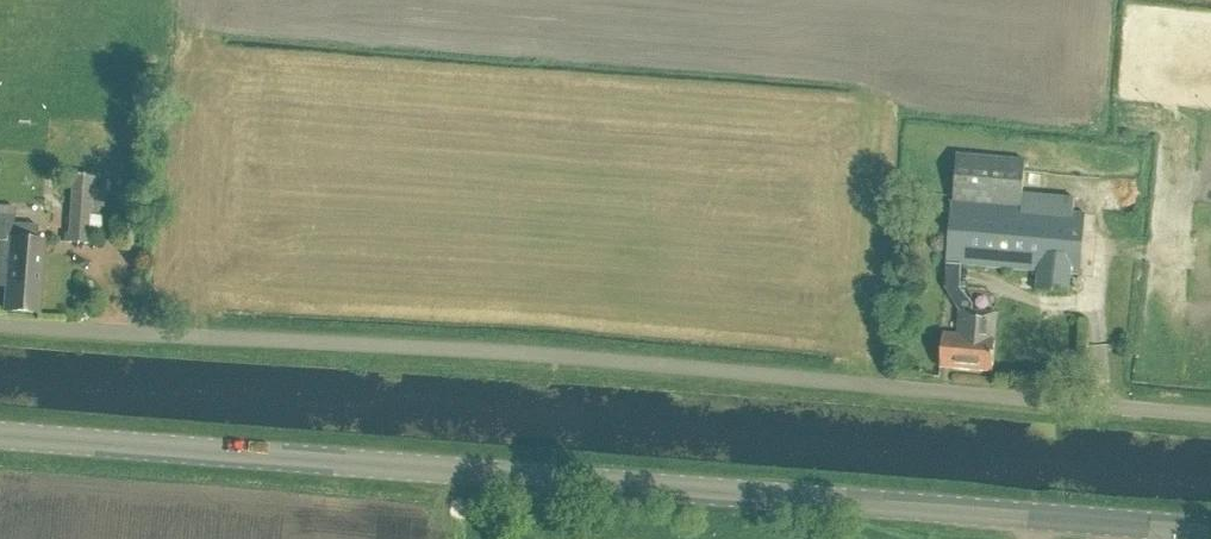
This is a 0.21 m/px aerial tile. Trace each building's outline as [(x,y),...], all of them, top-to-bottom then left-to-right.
[(957,157),(953,203),(947,264),(1038,272),(1036,290),(1070,293),(1071,275),(1079,275),(1084,215),(1073,214),(1074,201),(1022,196),(1025,163),(957,157)] [(67,243),(87,245),(88,235),(101,236),(102,219),(98,219),(99,210),(94,209),(96,178),(72,176),(67,243)] [(1,244),(0,263),(0,289),(5,289),(4,313),(37,316),(42,246),(36,246),(37,229),(14,227),(14,221),(11,221),(12,209),(0,209),(0,244),(1,244)] [(991,374),(996,318),(959,315),(957,337),(943,336),(940,370),(991,374)]
